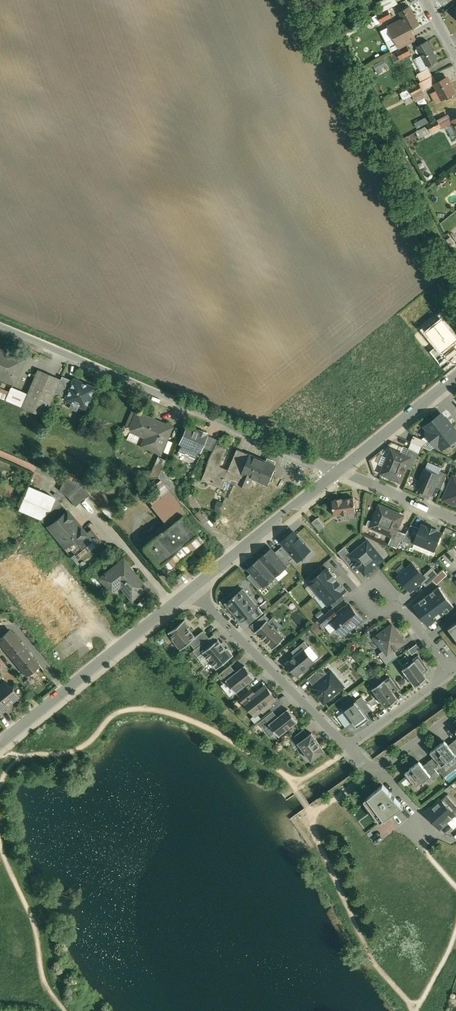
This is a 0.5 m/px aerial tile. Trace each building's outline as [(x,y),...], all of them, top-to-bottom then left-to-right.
[(377,2),(382,12),(398,4),(396,0),(382,0),(377,2)] [(411,6),(400,12),(404,19),(389,27),(395,38),(412,29),(420,25),(411,6)] [(390,10),(378,16),(381,22),(393,16),(390,10)] [(412,29),(395,38),(400,48),(417,39),(412,29)] [(437,59),(427,40),(416,45),(426,65),(437,59)] [(408,46),(392,55),(395,62),(412,53),(408,46)] [(377,73),(388,70),(386,61),(375,64),(377,73)] [(429,68),(418,74),(422,82),(434,76),(429,68)] [(434,76),(422,82),(425,87),(436,81),(434,76)] [(455,92),(447,76),(435,83),(443,98),(455,92)] [(420,83),(410,88),(413,94),(423,89),(420,83)] [(423,89),(413,94),(416,101),(426,96),(423,89)] [(449,114),(437,120),(442,129),(454,123),(449,114)] [(417,127),(428,121),(425,115),(414,121),(417,127)] [(437,120),(427,125),(430,131),(440,126),(437,120)] [(423,332),(435,346),(428,352),(439,365),(455,351),(455,333),(442,316),(423,332)] [(0,350),(0,377),(13,383),(17,373),(15,372),(21,359),(9,354),(8,354),(7,355),(3,353),(3,352),(2,351),(0,350)] [(28,394),(22,407),(45,416),(55,392),(61,379),(38,369),(28,394)] [(73,381),(62,376),(61,379),(55,392),(66,397),(73,381)] [(94,387),(74,379),(66,397),(66,399),(72,402),(69,407),(77,410),(79,405),(86,408),(94,387)] [(28,394),(12,387),(6,400),(22,407),(28,394)] [(171,427),(137,412),(130,430),(148,438),(145,446),(160,452),(160,453),(171,427)] [(431,439),(451,424),(442,413),(434,419),(437,424),(426,432),(431,439)] [(431,439),(436,444),(439,441),(443,446),(455,436),(455,431),(451,424),(431,439)] [(194,430),(187,426),(180,442),(182,443),(179,451),(185,453),(189,454),(189,455),(195,458),(199,450),(200,451),(202,446),(207,435),(205,434),(206,433),(199,430),(198,431),(197,432),(194,430)] [(207,435),(202,446),(208,449),(213,437),(207,434),(207,435)] [(213,437),(208,449),(214,451),(217,444),(219,440),(213,437)] [(214,451),(202,479),(222,488),(226,480),(225,480),(229,470),(220,466),(228,449),(217,444),(214,451)] [(419,452),(410,448),(406,456),(411,457),(407,466),(412,469),(419,452)] [(266,461),(238,449),(229,470),(225,480),(226,480),(239,485),(240,484),(248,487),(253,477),(268,484),(276,465),(271,463),(272,459),(268,457),(266,461)] [(401,452),(395,450),(394,450),(392,450),(383,473),(401,481),(407,466),(411,457),(406,456),(401,453),(401,452)] [(160,452),(149,477),(159,476),(166,460),(159,456),(160,453),(160,452)] [(426,469),(418,488),(432,494),(435,485),(440,475),(439,475),(426,469)] [(448,473),(441,471),(439,475),(440,475),(435,485),(442,488),(448,473)] [(443,499),(455,504),(455,476),(453,475),(443,499)] [(82,485),(64,477),(59,489),(67,496),(82,485)] [(82,485),(67,496),(74,506),(89,494),(82,485)] [(61,502),(28,488),(19,509),(41,519),(61,502)] [(170,491),(155,503),(171,523),(181,515),(182,515),(187,511),(170,491)] [(354,497),(343,499),(343,498),(335,499),(335,500),(333,500),(335,515),(336,515),(356,512),(357,512),(354,497)] [(214,509),(220,511),(223,501),(217,499),(214,509)] [(91,529),(85,533),(61,502),(41,519),(71,556),(96,536),(91,529)] [(404,515),(380,505),(374,521),(379,524),(377,528),(378,529),(378,530),(384,532),(385,532),(393,535),(395,536),(397,529),(404,515)] [(207,519),(199,510),(195,513),(202,523),(207,519)] [(171,523),(144,545),(166,571),(203,541),(182,515),(181,515),(171,523)] [(326,526),(318,517),(313,522),(321,531),(326,526)] [(407,533),(403,540),(415,545),(416,541),(421,528),(412,524),(407,533)] [(432,529),(422,525),(421,528),(416,541),(435,549),(442,533),(436,530),(436,529),(433,528),(432,529)] [(298,559),(310,550),(293,529),(281,539),(285,543),(296,557),(298,559)] [(397,529),(395,536),(393,535),(389,544),(398,547),(402,539),(403,540),(407,533),(397,529)] [(285,543),(279,549),(291,562),(296,557),(285,543)] [(363,544),(358,548),(358,549),(352,554),(351,555),(356,561),(366,573),(383,559),(371,544),(368,547),(365,543),(364,544),(363,544)] [(352,554),(345,546),(339,552),(351,565),(356,561),(351,555),(352,554)] [(271,549),(260,558),(275,576),(286,566),(275,553),(271,549)] [(279,549),(275,553),(286,566),(291,562),(279,549)] [(260,558),(249,568),(252,572),(264,586),(275,576),(260,558)] [(132,571),(130,569),(131,568),(128,564),(127,566),(122,560),(101,577),(110,588),(118,581),(132,599),(145,588),(139,581),(141,579),(134,571),(132,571)] [(414,562),(398,576),(411,590),(422,581),(427,576),(425,573),(414,562)] [(309,576),(312,580),(324,571),(320,566),(309,576)] [(432,567),(425,573),(427,576),(422,581),(426,585),(433,579),(438,574),(438,573),(432,567)] [(310,582),(319,593),(336,579),(327,568),(324,571),(312,580),(310,582)] [(443,570),(438,574),(433,579),(437,584),(447,574),(443,570)] [(259,590),(264,586),(252,572),(248,576),(259,590)] [(336,579),(319,593),(328,604),(330,602),(342,592),(345,589),(336,579)] [(422,581),(412,591),(415,594),(425,584),(422,581)] [(442,585),(429,594),(442,612),(455,603),(442,585)] [(241,591),(228,601),(243,620),(255,609),(241,591)] [(342,592),(330,602),(334,606),(345,597),(342,592)] [(429,594),(414,604),(427,623),(442,612),(429,594)] [(338,614),(332,619),(344,634),(362,619),(350,604),(338,614)] [(333,608),(320,619),(325,625),(332,619),(338,614),(333,608)] [(266,614),(259,619),(264,624),(268,620),(270,618),(266,614)] [(184,618),(168,631),(182,649),(191,641),(197,636),(190,627),(191,626),(184,618)] [(259,619),(252,625),(257,631),(264,624),(259,619)] [(268,620),(264,624),(257,631),(274,648),(285,637),(275,627),(275,626),(274,625),(273,626),(268,620)] [(392,624),(374,637),(384,650),(387,655),(394,650),(406,642),(392,624)] [(14,633),(12,634),(9,630),(0,638),(3,642),(1,644),(26,675),(39,664),(14,633)] [(204,630),(197,636),(191,641),(196,648),(208,639),(210,637),(204,630)] [(196,648),(194,650),(199,656),(204,651),(213,644),(208,639),(196,648)] [(213,644),(204,651),(218,668),(234,655),(228,647),(227,648),(219,639),(213,644)] [(305,641),(293,651),(296,656),(305,649),(305,650),(309,646),(305,641)] [(409,647),(413,653),(420,647),(417,642),(409,647)] [(296,656),(288,663),(297,674),(302,671),(305,671),(309,667),(309,665),(314,661),(305,650),(305,649),(296,656)] [(398,656),(394,650),(387,655),(384,650),(379,653),(387,664),(398,656)] [(426,663),(419,654),(414,658),(415,660),(416,660),(421,667),(426,663)] [(415,660),(404,668),(407,672),(405,674),(409,680),(411,679),(416,685),(428,677),(421,667),(416,660),(415,660)] [(237,672),(232,665),(219,675),(225,682),(227,680),(237,672)] [(237,672),(227,680),(237,692),(255,677),(246,665),(237,672)] [(328,674),(323,667),(317,671),(323,678),(328,674)] [(35,669),(22,680),(28,687),(35,682),(31,677),(38,672),(35,669)] [(323,678),(317,671),(309,678),(314,685),(323,678)] [(314,685),(312,687),(325,702),(341,689),(337,683),(340,680),(332,671),(328,674),(323,678),(314,685)] [(397,685),(391,676),(386,680),(392,689),(397,685)] [(385,680),(374,688),(387,706),(398,698),(392,689),(386,680),(385,680)] [(0,686),(0,706),(2,709),(19,696),(7,681),(0,686)] [(256,694),(246,702),(256,715),(262,709),(264,711),(272,705),(270,703),(276,698),(266,686),(256,694)] [(252,688),(241,697),(245,703),(246,702),(256,694),(252,688)] [(356,722),(367,714),(356,698),(344,707),(356,722)] [(279,717),(270,724),(271,724),(280,736),(299,721),(289,709),(279,717)] [(274,711),(260,722),(265,729),(271,724),(270,724),(279,717),(274,711)] [(304,729),(291,740),(295,746),(299,743),(299,742),(300,742),(309,735),(304,729)] [(309,735),(300,742),(299,742),(299,743),(300,743),(312,760),(313,760),(325,751),(326,750),(325,750),(313,733),(313,732),(312,733),(309,735)] [(442,742),(431,751),(443,766),(454,757),(455,755),(455,753),(449,745),(447,742),(444,744),(442,742)] [(420,760),(406,772),(417,786),(428,777),(432,775),(424,765),(420,760)] [(441,775),(430,761),(424,765),(432,775),(428,777),(432,782),(441,775)] [(384,784),(368,797),(374,804),(370,807),(376,815),(380,812),(385,819),(404,805),(384,784)] [(433,805),(426,812),(440,828),(448,821),(455,815),(452,812),(441,799),(434,806),(433,805)] [(448,821),(454,829),(455,827),(455,808),(452,812),(455,815),(448,821)]
